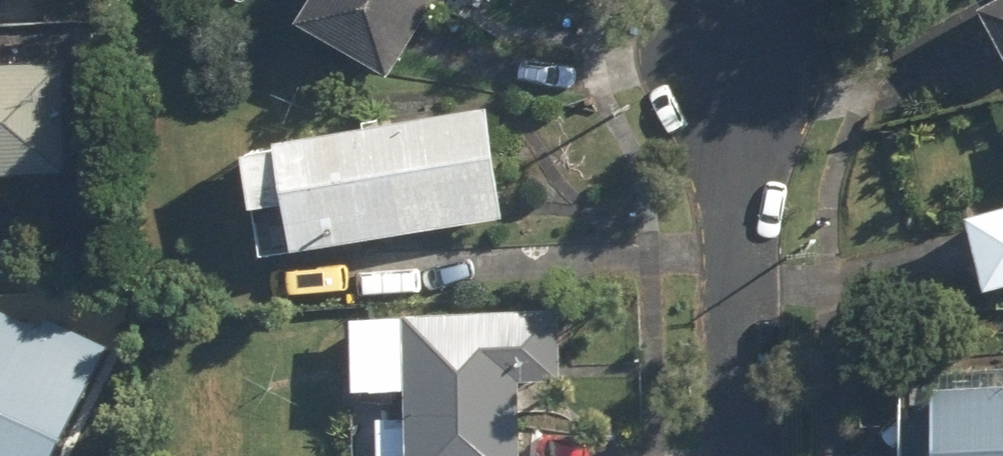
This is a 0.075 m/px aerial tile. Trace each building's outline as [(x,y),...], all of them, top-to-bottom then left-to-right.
[(324,4),(411,63),(448,0),(327,0),(324,4)] [(0,53),(0,185),(22,184),(21,161),(84,159),(82,51),(0,53)] [(504,95),(301,122),(303,130),(264,135),(272,195),(311,190),(317,239),(520,213),(511,144),(504,95)] [(990,201),(1002,255),(1002,198),(990,201)] [(364,307),(370,383),(427,379),(432,455),(544,455),(539,370),(578,368),(573,294),(364,307)] [(120,342),(61,311),(55,321),(8,297),(0,313),(0,455),(64,455),(120,342)] [(953,373),(953,363),(919,364),(922,455),(1002,455),(1002,371),(953,373)]
